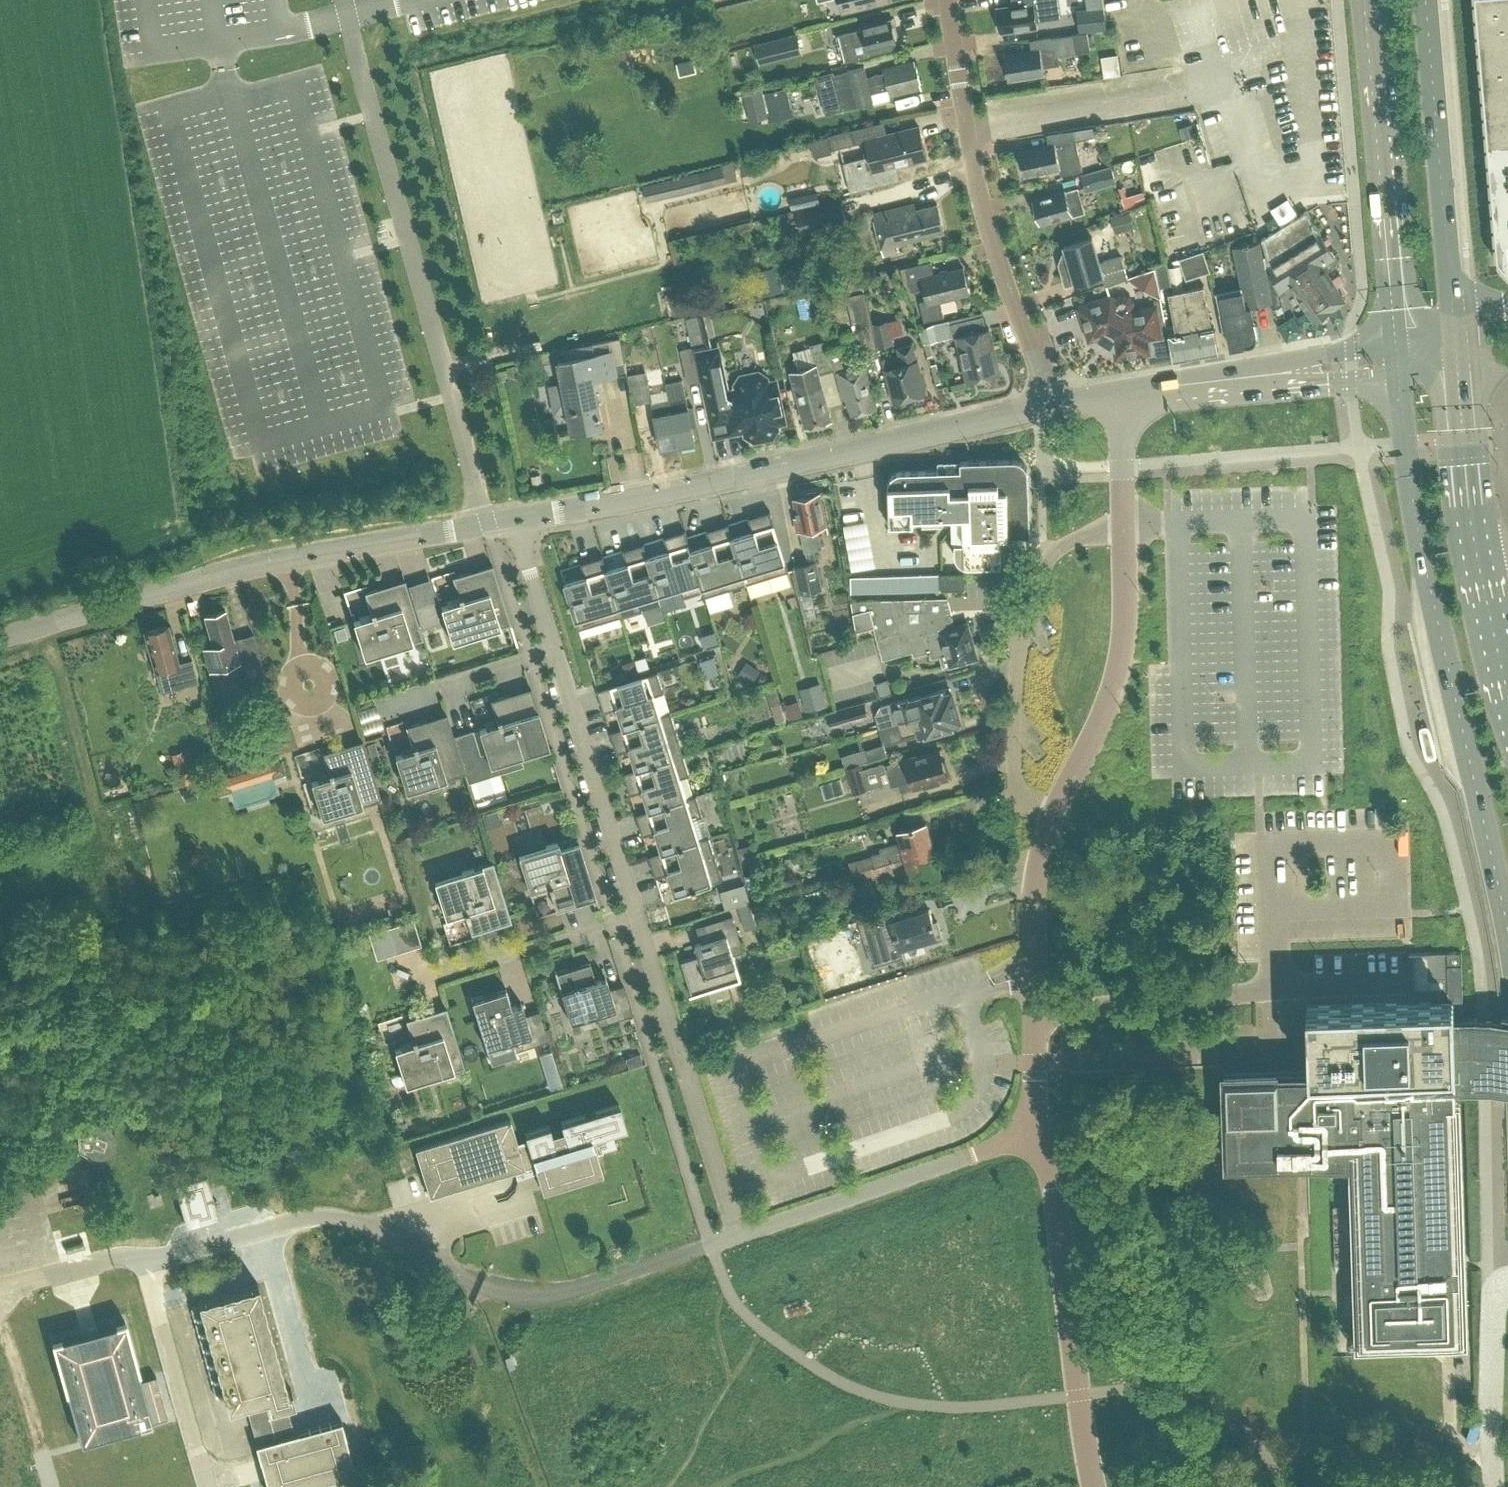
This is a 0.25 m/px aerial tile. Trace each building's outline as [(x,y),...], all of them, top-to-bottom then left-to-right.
[(842,10),(886,0),(840,0),(842,10)] [(1040,1),(1033,2),(1033,0),(1013,3),(1014,5),(997,8),(1000,30),(1036,25),(1035,18),(1058,15),(1055,0),(1040,0),(1040,1)] [(1464,110),(1478,278),(1489,277),(1489,276),(1507,275),(1507,0),(1455,0),(1464,110)] [(1078,8),(1081,30),(1109,26),(1106,4),(1078,8)] [(893,26),(891,19),(861,26),(861,28),(836,34),(842,61),(869,55),(868,51),(897,44),(897,41),(898,38),(895,26),(893,26)] [(795,32),(754,42),(759,63),(801,52),(795,32)] [(1074,50),(1071,33),(1051,37),(1051,36),(1032,39),(1034,49),(1004,54),(1008,78),(1028,75),(1029,77),(1044,75),(1042,66),(1059,64),(1057,53),(1074,50)] [(1123,72),(1120,52),(1103,55),(1106,75),(1123,72)] [(694,56),(676,61),(680,74),(697,68),(694,56)] [(915,65),(914,60),(883,68),(884,71),(868,75),(865,65),(834,73),(833,70),(816,75),(826,114),(858,106),(857,105),(874,101),(874,102),(890,98),(890,96),(921,88),(919,81),(920,81),(916,65),(915,65)] [(765,92),(772,120),(793,115),(787,86),(765,92)] [(749,120),(766,116),(760,89),(743,93),(749,120)] [(928,159),(919,124),(876,134),(877,136),(870,138),(874,154),(881,153),(885,169),(928,159)] [(1061,173),(1082,169),(1076,139),(1095,135),(1093,126),(1073,129),(1053,132),(1055,143),(1019,150),(1025,174),(1045,170),(1045,172),(1060,169),(1061,173)] [(831,149),(855,143),(851,129),(828,135),(831,149)] [(1110,164),(1081,173),(1086,191),(1115,182),(1110,164)] [(654,199),(714,184),(713,184),(726,180),(723,165),(650,182),(654,199)] [(1084,211),(1077,188),(1065,191),(1065,190),(1034,199),(1036,209),(1034,210),(1037,220),(1040,220),(1041,222),(1056,218),(1057,220),(1072,216),(1072,215),(1084,211)] [(801,232),(847,221),(844,210),(841,200),(796,212),(801,232)] [(916,208),(914,203),(873,213),(881,246),(883,255),(897,252),(895,243),(944,231),(937,203),(916,208)] [(1345,300),(1327,271),(1340,263),(1306,210),(1262,238),(1269,264),(1279,292),(1291,284),(1314,321),(1332,309),(1332,308),(1345,300)] [(1075,282),(1075,281),(1102,274),(1104,285),(1126,278),(1120,255),(1099,261),(1092,237),(1064,245),(1068,258),(1059,261),(1065,284),(1075,282)] [(1256,334),(1251,306),(1272,302),(1259,241),(1234,247),(1243,290),(1221,295),(1224,311),(1220,312),(1223,324),(1226,323),(1230,340),(1228,340),(1230,348),(1234,348),(1234,346),(1251,343),(1256,334)] [(1186,277),(1209,269),(1203,250),(1179,258),(1186,277)] [(934,274),(931,260),(905,267),(911,291),(923,288),(926,299),(919,301),(924,321),(944,316),(940,300),(970,293),(963,267),(934,274)] [(876,347),(864,289),(861,273),(830,280),(839,329),(853,325),(858,350),(876,347)] [(1182,289),(1195,353),(1218,349),(1212,317),(1210,317),(1204,285),(1182,289)] [(1174,358),(1195,353),(1182,289),(1168,292),(1175,331),(1169,332),(1174,358)] [(801,316),(816,313),(811,293),(796,297),(801,316)] [(1131,300),(1128,297),(1123,296),(1119,297),(1116,300),(1110,297),(1080,307),(1090,337),(1106,331),(1114,336),(1117,355),(1148,350),(1146,338),(1160,336),(1155,306),(1131,310),(1130,309),(1132,305),(1131,300)] [(986,328),(983,315),(950,323),(953,337),(957,336),(968,379),(999,372),(989,327),(986,328)] [(878,347),(894,343),(889,318),(872,322),(878,347)] [(766,323),(745,326),(750,357),(771,353),(766,323)] [(836,371),(844,399),(847,398),(851,414),(878,407),(863,356),(848,361),(847,355),(854,353),(852,342),(848,330),(825,337),(835,372),(836,371)] [(556,412),(568,410),(573,431),(604,424),(594,377),(600,376),(599,371),(626,365),(619,337),(593,342),(593,343),(569,348),(571,359),(559,362),(563,383),(550,385),(556,412)] [(806,427),(832,419),(818,369),(832,365),(825,339),(810,343),(811,345),(794,350),(799,367),(790,369),(795,386),(794,386),(806,427)] [(917,359),(912,343),(898,347),(899,354),(882,359),(894,400),(927,391),(917,359)] [(683,358),(688,382),(700,380),(692,346),(681,348),(683,358)] [(738,389),(727,392),(718,349),(698,353),(713,423),(728,420),(730,431),(746,428),(747,432),(755,437),(771,434),(777,426),(775,421),(784,419),(776,382),(768,383),(767,379),(758,373),(742,377),(737,385),(738,389)] [(627,374),(632,402),(651,398),(646,371),(627,374)] [(683,379),(666,383),(669,398),(679,444),(695,441),(691,418),(696,417),(693,405),(688,406),(686,395),(683,379)] [(669,398),(652,402),(661,448),(679,444),(669,398)] [(961,460),(961,469),(902,470),(900,471),(897,471),(895,473),(894,473),(893,474),(891,476),(890,478),(889,480),(888,483),(888,484),(890,525),(914,524),(914,516),(963,514),(1030,512),(1028,472),(1028,470),(1027,468),(1026,466),(1025,465),(1024,463),(1022,461),(1020,460),(1018,460),(1016,459),(1013,459),(961,460)] [(541,473),(531,475),(533,483),(543,481),(541,473)] [(805,550),(822,547),(817,526),(827,524),(820,492),(794,498),(798,516),(794,516),(798,530),(801,530),(805,550)] [(731,536),(746,583),(789,570),(770,510),(768,511),(768,512),(756,516),(760,528),(733,536),(731,536)] [(1030,534),(1030,512),(963,514),(963,542),(955,542),(955,552),(955,553),(956,554),(956,555),(956,557),(957,558),(957,559),(958,560),(959,561),(960,562),(961,563),(962,563),(963,564),(964,565),(965,565),(966,565),(968,566),(969,566),(970,566),(1001,565),(1001,544),(1010,544),(1010,534),(1030,534)] [(731,536),(733,536),(729,523),(726,524),(726,525),(715,528),(719,540),(692,549),(690,549),(703,590),(705,596),(746,583),(731,536)] [(690,549),(692,549),(686,530),(683,530),(683,531),(672,535),(676,547),(648,556),(647,556),(659,593),(660,593),(680,586),(683,596),(703,590),(690,549)] [(647,556),(648,556),(644,542),(642,543),(642,544),(631,548),(634,560),(607,568),(606,569),(620,616),(663,602),(660,593),(659,593),(647,556)] [(606,569),(607,568),(603,555),(601,556),(601,557),(589,561),(593,573),(566,581),(565,581),(564,581),(570,600),(568,600),(570,604),(571,604),(579,628),(620,616),(606,569)] [(794,567),(800,593),(823,588),(816,559),(794,564),(795,567),(794,567)] [(451,641),(509,622),(510,622),(492,563),(451,576),(459,598),(440,604),(451,641)] [(941,589),(965,589),(964,572),(940,573),(941,589)] [(940,573),(931,574),(932,590),(941,589),(940,573)] [(905,574),(896,575),(897,591),(905,590),(905,574)] [(914,574),(905,574),(905,590),(914,590),(914,574)] [(923,590),(923,574),(914,574),(914,590),(923,590)] [(923,574),(923,590),(932,590),(931,574),(923,574)] [(870,591),(870,575),(851,576),(851,592),(870,591)] [(870,575),(870,591),(879,591),(879,575),(870,575)] [(879,591),(888,591),(887,575),(879,575),(879,591)] [(888,591),(897,591),(896,575),(887,575),(888,591)] [(364,656),(423,637),(419,627),(413,608),(404,578),(364,591),(371,613),(352,619),(364,656)] [(914,655),(930,650),(932,657),(940,654),(944,666),(977,657),(976,653),(978,652),(976,642),(973,643),(967,622),(950,627),(943,598),(947,597),(947,596),(850,600),(856,629),(874,624),(883,658),(913,650),(914,655)] [(433,601),(413,608),(419,627),(439,621),(433,601)] [(252,633),(233,638),(224,609),(203,614),(212,645),(214,644),(216,649),(204,652),(209,670),(236,663),(246,698),(269,691),(252,633)] [(178,662),(167,625),(144,631),(154,669),(155,669),(159,684),(160,691),(197,681),(191,659),(178,662)] [(336,639),(347,636),(344,626),(333,629),(336,639)] [(706,649),(692,654),(698,672),(713,666),(706,649)] [(598,689),(599,691),(600,691),(603,702),(615,699),(624,726),(624,727),(662,716),(661,715),(655,694),(664,692),(658,670),(598,689)] [(805,710),(826,703),(820,681),(799,687),(805,710)] [(489,764),(495,762),(517,755),(548,745),(530,686),(529,686),(529,687),(516,691),(517,696),(512,698),(510,692),(490,698),(497,722),(485,725),(478,727),(480,735),(481,735),(485,748),(484,748),(489,764)] [(880,727),(898,721),(955,705),(951,692),(949,692),(948,686),(909,698),(881,706),(876,715),(880,727)] [(783,709),(795,705),(792,693),(780,696),(783,709)] [(828,724),(867,713),(864,702),(825,713),(828,724)] [(898,721),(880,727),(885,743),(905,737),(904,735),(918,730),(920,736),(959,725),(957,719),(959,719),(955,705),(898,721)] [(405,790),(411,788),(433,781),(464,771),(446,712),(445,712),(445,713),(432,717),(433,722),(428,724),(426,718),(406,725),(413,748),(401,752),(401,751),(394,753),(396,761),(397,761),(401,774),(400,774),(405,790)] [(637,769),(684,754),(671,712),(661,715),(662,716),(624,727),(624,726),(611,730),(612,733),(613,732),(616,744),(628,740),(637,767),(637,769)] [(472,729),(453,735),(464,771),(483,765),(472,729)] [(321,816),(327,814),(349,807),(380,798),(362,738),(361,739),(348,743),(349,749),(344,751),(342,744),(322,751),(329,774),(317,778),(317,777),(310,780),(312,787),(313,787),(317,800),(316,800),(321,816)] [(845,766),(868,759),(865,747),(841,754),(845,766)] [(943,762),(940,749),(918,756),(916,755),(885,764),(891,785),(900,782),(903,792),(915,788),(915,789),(931,784),(930,782),(948,776),(947,775),(949,771),(947,764),(943,762)] [(191,781),(181,750),(171,753),(180,784),(191,781)] [(687,798),(687,797),(680,777),(690,774),(684,754),(637,769),(637,767),(624,772),(624,774),(626,774),(629,785),(641,781),(650,809),(650,810),(687,798)] [(271,776),(284,772),(280,758),(212,780),(216,794),(230,789),(229,787),(270,774),(271,776)] [(861,762),(845,767),(853,792),(869,788),(861,762)] [(700,840),(700,839),(693,818),(703,815),(696,794),(687,797),(687,798),(650,810),(650,809),(636,813),(637,815),(638,815),(642,826),(654,823),(662,850),(663,851),(700,840)] [(926,822),(899,830),(903,846),(848,861),(851,872),(906,856),(934,848),(926,822)] [(576,835),(545,844),(523,851),(517,853),(522,868),(526,881),(528,889),(535,887),(535,886),(547,883),(554,906),(558,905),(575,900),(573,894),(578,892),(580,898),(593,893),(593,894),(594,894),(595,893),(576,834),(576,835)] [(663,851),(662,850),(649,854),(650,857),(651,856),(655,868),(667,864),(675,891),(675,893),(693,887),(694,889),(698,887),(697,886),(722,878),(709,836),(700,839),(700,840),(663,851)] [(934,848),(906,856),(851,872),(855,887),(877,880),(876,876),(909,866),(914,882),(942,874),(934,848)] [(511,920),(492,860),(433,879),(444,915),(463,909),(470,932),(511,920)] [(725,907),(749,899),(744,882),(720,890),(725,907)] [(876,935),(894,932),(899,947),(937,935),(929,908),(891,920),(888,910),(870,916),(876,935)] [(389,918),(393,930),(410,924),(406,912),(389,918)] [(744,950),(733,914),(697,925),(702,941),(696,944),(696,945),(697,944),(700,953),(682,959),(692,992),(690,993),(691,994),(742,978),(734,953),(744,950)] [(757,925),(754,914),(741,918),(745,929),(757,925)] [(389,927),(373,932),(380,952),(395,947),(389,927)] [(1308,1056),(1309,1057),(1309,1071),(1224,1074),(1227,1161),(1328,1157),(1330,1157),(1348,1157),(1348,1155),(1353,1155),(1359,1341),(1463,1338),(1455,1089),(1466,1088),(1466,1086),(1466,1079),(1479,1079),(1478,1048),(1477,1018),(1477,1017),(1463,1018),(1461,951),(1453,951),(1447,951),(1448,964),(1447,964),(1448,999),(1307,1004),(1308,1046),(1307,1046),(1307,1047),(1306,1047),(1305,1048),(1305,1049),(1304,1050),(1304,1051),(1304,1052),(1305,1053),(1305,1054),(1306,1055),(1307,1056),(1308,1056)] [(1436,989),(1435,976),(1431,976),(1430,951),(1409,952),(1411,990),(1436,989)] [(595,979),(589,961),(556,971),(555,969),(554,970),(570,1021),(595,1013),(598,1023),(632,1012),(623,983),(608,987),(605,975),(603,975),(604,976),(595,979)] [(511,1006),(505,987),(472,998),(471,996),(470,996),(486,1047),(511,1039),(514,1049),(548,1039),(539,1009),(524,1013),(521,1001),(519,1002),(520,1003),(511,1006)] [(405,1084),(464,1065),(445,1006),(405,1018),(412,1041),(393,1047),(405,1084)] [(1496,1017),(1489,1017),(1484,1017),(1477,1018),(1478,1048),(1479,1079),(1466,1079),(1466,1086),(1479,1086),(1485,1085),(1491,1085),(1498,1085),(1507,1085),(1507,1016),(1496,1017)] [(642,1052),(630,1055),(633,1065),(645,1061),(642,1052)] [(591,1136),(617,1128),(625,1126),(618,1103),(560,1121),(562,1128),(551,1131),(549,1124),(524,1132),(526,1138),(517,1141),(510,1118),(414,1147),(429,1195),(534,1163),(542,1189),(602,1170),(591,1136)] [(96,1155),(98,1156),(99,1156),(102,1155),(105,1155),(107,1154),(108,1153),(110,1152),(111,1151),(113,1148),(115,1146),(115,1144),(116,1143),(116,1142),(116,1140),(116,1139),(116,1137),(116,1136),(116,1134),(115,1133),(114,1130),(113,1129),(111,1127),(109,1125),(108,1124),(107,1123),(104,1122),(101,1122),(99,1122),(98,1122),(95,1122),(94,1123),(91,1124),(90,1125),(87,1127),(86,1128),(85,1130),(84,1132),(83,1134),(83,1136),(82,1139),(83,1142),(83,1143),(84,1146),(85,1148),(86,1150),(88,1152),(90,1153),(91,1153),(94,1155),(96,1155)] [(186,1224),(219,1215),(206,1171),(174,1180),(186,1224)] [(259,1285),(258,1282),(246,1285),(200,1299),(230,1408),(247,1403),(259,1444),(255,1445),(258,1456),(264,1479),(267,1486),(305,1486),(328,1480),(354,1473),(340,1421),(303,1431),(292,1434),(283,1404),(294,1401),(290,1388),(288,1389),(259,1285)] [(53,1339),(80,1440),(167,1416),(155,1374),(141,1378),(124,1319),(96,1327),(81,1331),(53,1339)]
